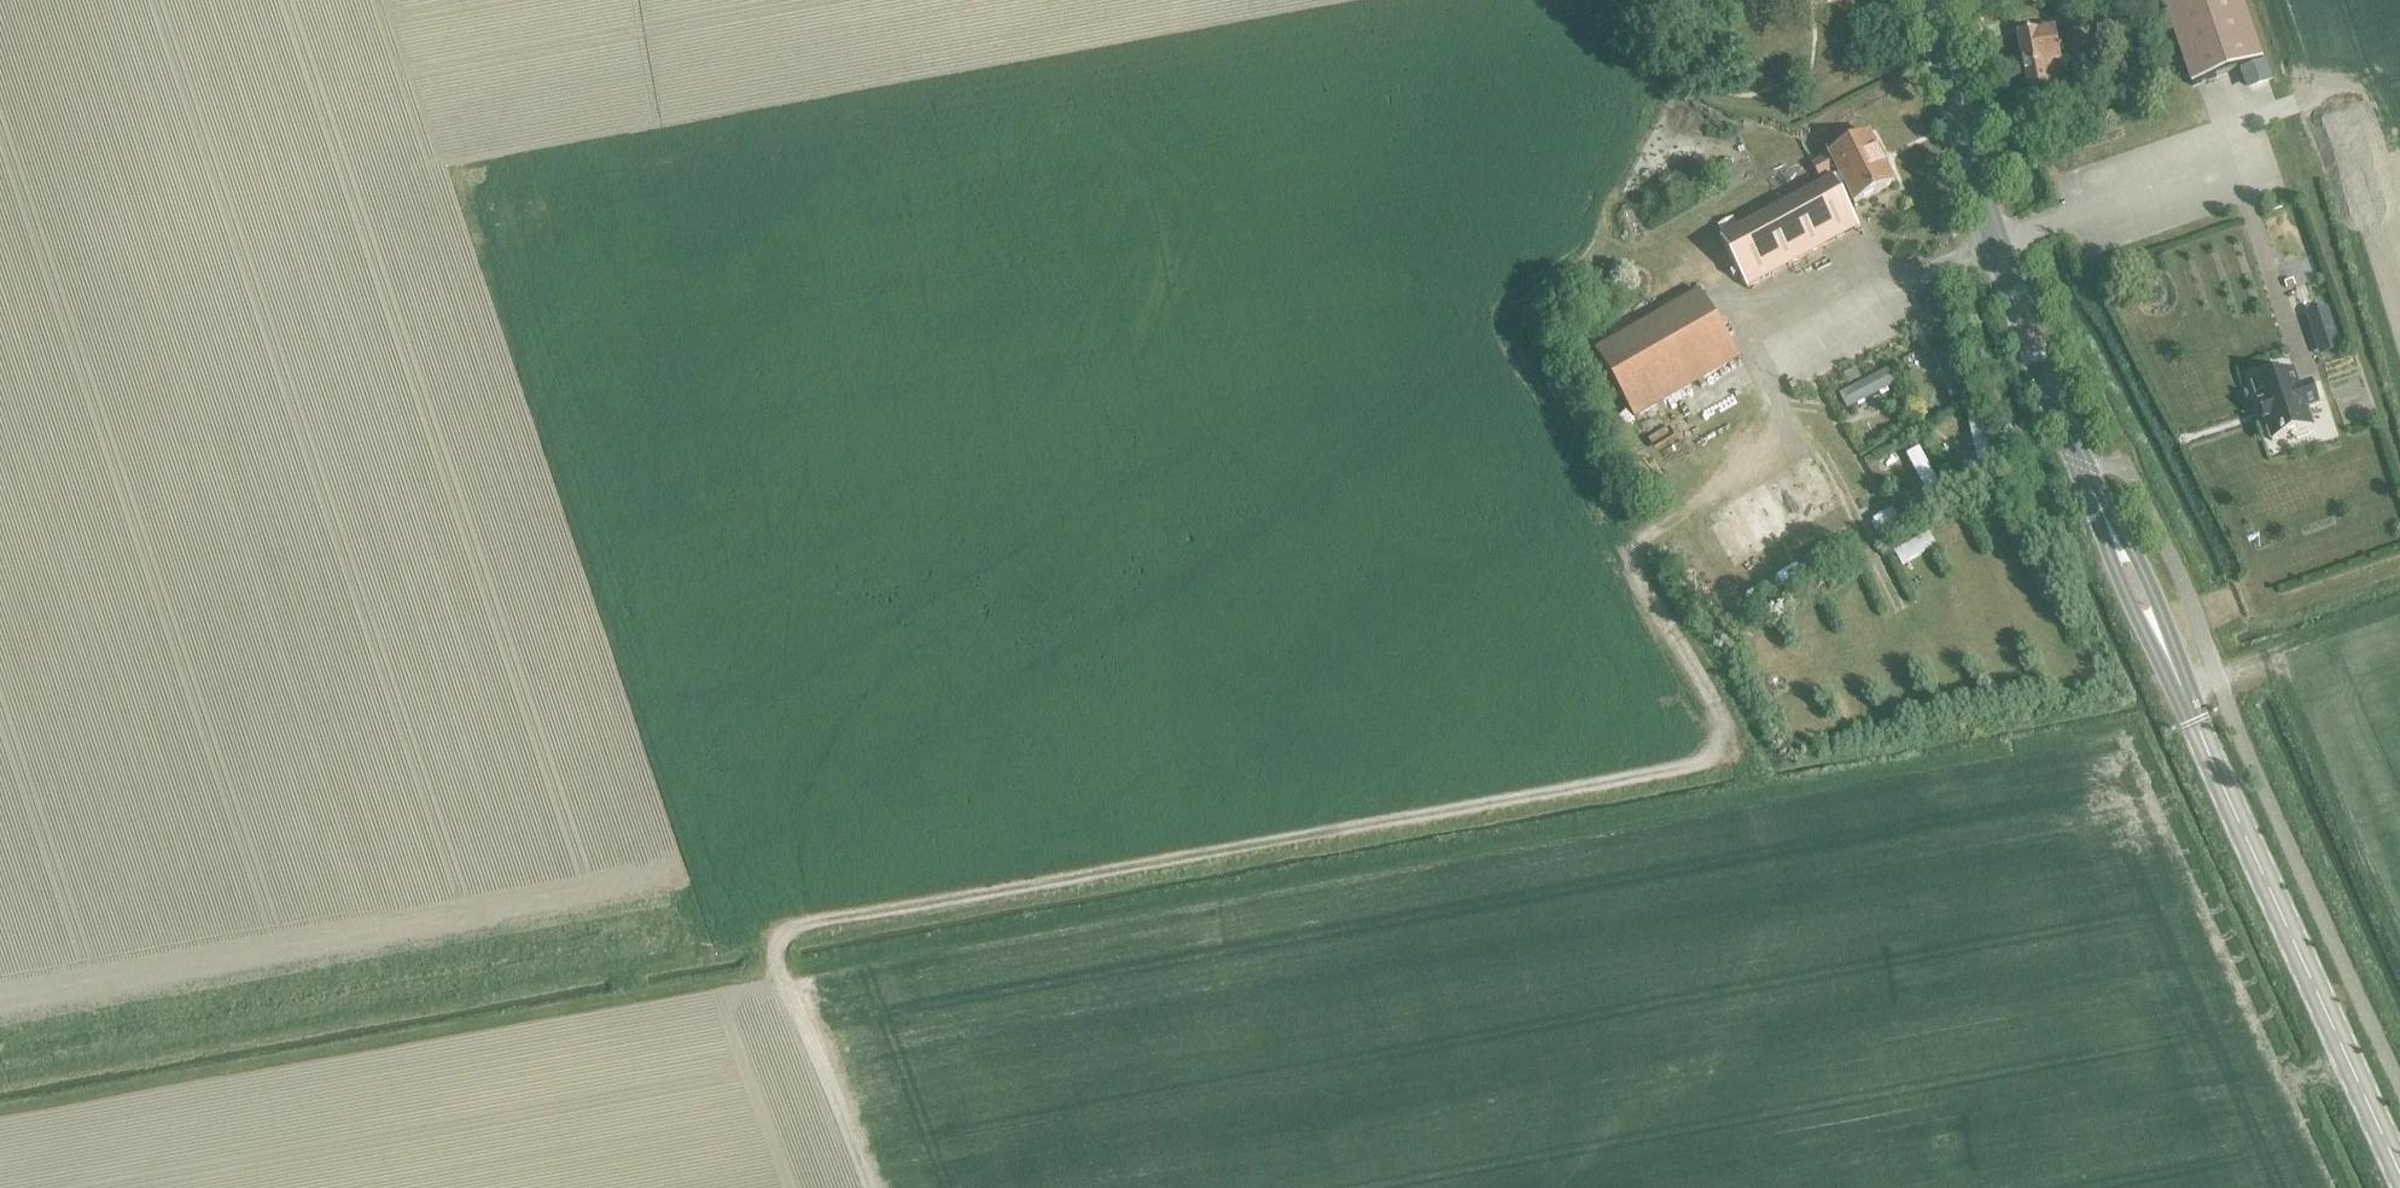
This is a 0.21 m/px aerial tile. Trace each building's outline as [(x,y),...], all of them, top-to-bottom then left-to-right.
[(2192,86),(2262,62),(2240,0),(2163,0),(2192,86)] [(2073,58),(2090,56),(2086,27),(2075,29),(2077,40),(2070,41),(2073,58)] [(2023,66),(2061,60),(2056,29),(2018,34),(2023,66)] [(2090,56),(2073,58),(2076,76),(2082,75),(2084,89),(2095,87),(2090,56)] [(2061,60),(2023,66),(2028,100),(2058,96),(2055,80),(2065,78),(2063,61),(2061,62),(2061,60)] [(1851,204),(1892,183),(1866,134),(1811,164),(1819,179),(1834,171),(1851,204)] [(1717,238),(1743,285),(1856,225),(1830,177),(1717,238)] [(1593,349),(1631,416),(1736,357),(1698,289),(1593,349)] [(2299,386),(2294,372),(2253,386),(2271,441),(2291,434),(2292,438),(2297,439),(2309,436),(2312,431),(2311,428),(2313,427),(2307,410),(2317,406),(2310,383),(2299,386)] [(1701,515),(1734,570),(1843,505),(1811,450),(1701,515)]
